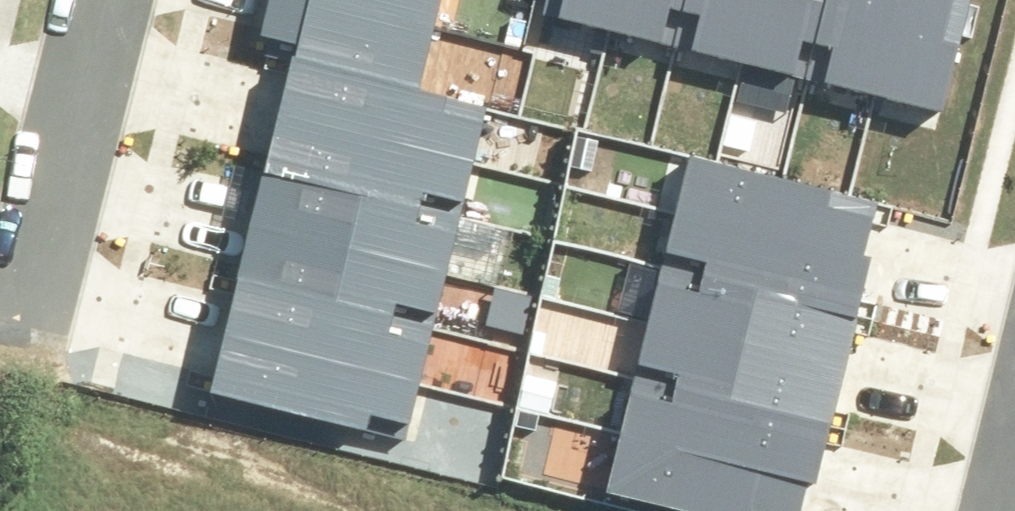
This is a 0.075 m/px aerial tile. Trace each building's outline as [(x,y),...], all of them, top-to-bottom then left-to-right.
[(419,90),(433,33),(295,0),(268,0),(261,35),(297,44),(293,59),(419,90)] [(433,33),(441,0),(295,0),(433,33)] [(617,0),(544,0),(541,15),(609,32),(617,0)] [(676,48),(688,0),(617,0),(609,32),(676,48)] [(745,62),(760,0),(688,0),(676,48),(745,62)] [(831,0),(760,0),(745,62),(812,79),(831,0)] [(894,0),(831,0),(812,79),(871,93),(894,0)] [(871,93),(942,111),(970,0),(894,0),(871,93)] [(279,115),(473,163),(487,107),(419,90),(293,59),(279,115)] [(265,170),(460,219),(473,163),(279,115),(265,170)] [(691,155),(678,207),(865,253),(878,204),(691,155)] [(250,229),(445,276),(460,219),(265,170),(250,229)] [(678,207),(663,265),(859,314),(874,256),(865,253),(678,207)] [(237,282),(432,328),(445,276),(250,229),(237,282)] [(649,323),(844,371),(859,314),(663,265),(649,323)] [(225,335),(419,381),(432,328),(237,282),(225,335)] [(649,323),(636,375),(831,424),(844,371),(649,323)] [(211,393),(405,439),(419,381),(225,335),(211,393)] [(621,434),(809,481),(816,483),(831,424),(636,375),(621,434)] [(683,510),(802,510),(809,481),(621,434),(606,492),(683,510)]
